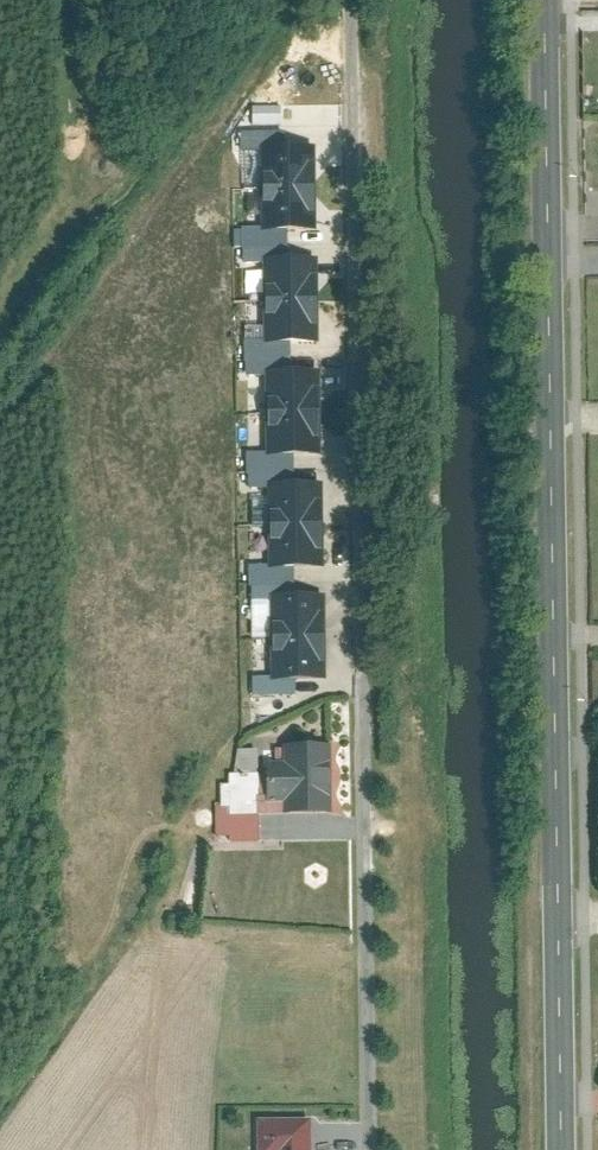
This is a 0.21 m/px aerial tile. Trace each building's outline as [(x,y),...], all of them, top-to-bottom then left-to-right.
[(318,144),(268,144),(268,237),(318,236),(318,144)] [(319,261),(270,262),(271,347),(320,346),(319,261)] [(321,371),(273,370),(272,451),(320,451),(321,371)] [(250,393),(250,413),(270,413),(270,392),(250,393)] [(322,480),(275,481),(276,568),(323,567),(322,480)] [(327,597),(271,598),(272,684),(328,683),(327,597)] [(269,804),(285,803),(285,815),(331,814),(330,744),(282,745),(282,766),(268,767),(269,804)] [(312,1119),(258,1118),(257,1149),(311,1149),(312,1119)]
